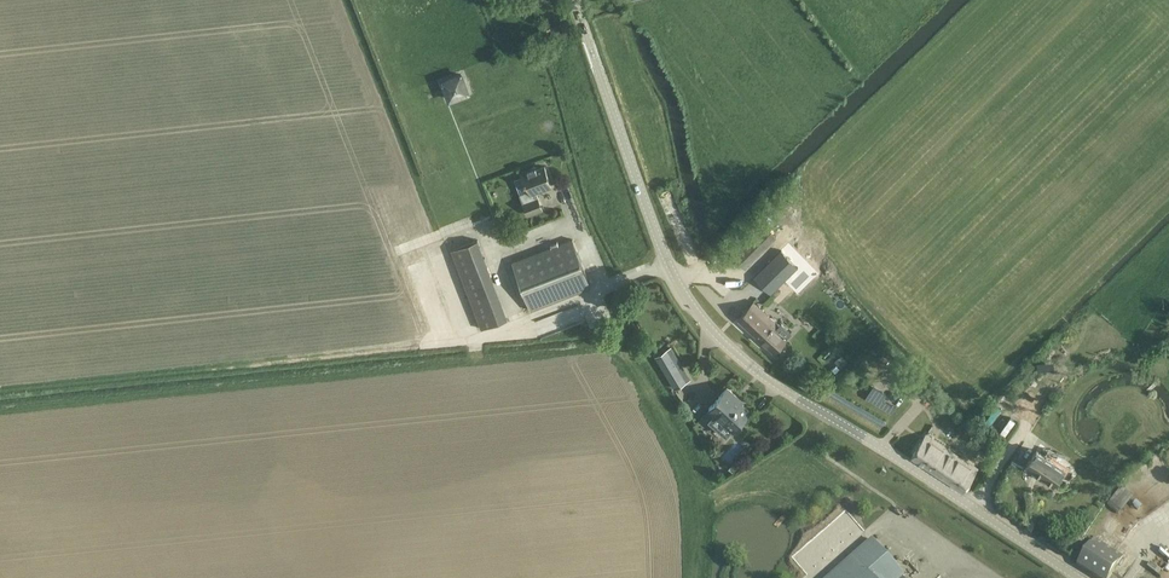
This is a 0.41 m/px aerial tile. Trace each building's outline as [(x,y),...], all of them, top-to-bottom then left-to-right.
[(365,17),(369,30),(382,26),(379,13),(365,17)] [(460,74),(443,81),(450,98),(467,92),(460,74)] [(536,167),(525,171),(521,173),(527,191),(520,194),(528,215),(542,209),(536,192),(551,186),(547,175),(548,175),(545,166),(537,169),(536,167)] [(453,251),(483,329),(509,318),(479,240),(453,251)] [(573,240),(562,244),(512,263),(531,311),(591,287),(573,240)] [(756,274),(773,292),(804,259),(787,242),(756,274)] [(801,268),(791,279),(798,285),(808,274),(807,273),(812,268),(807,263),(802,268),(801,268)] [(753,302),(746,310),(738,319),(761,341),(761,340),(775,352),(786,340),(775,330),(779,326),(776,323),(753,302)] [(537,321),(541,336),(584,322),(579,307),(537,321)] [(667,349),(656,356),(675,389),(687,382),(667,349)] [(873,387),(866,400),(890,414),(894,408),(882,401),(885,395),(873,387)] [(727,388),(719,397),(709,408),(710,409),(704,415),(726,434),(731,428),(733,430),(750,411),(735,398),(737,396),(727,388)] [(982,420),(989,425),(1000,410),(993,405),(982,420)] [(1005,436),(1011,420),(1005,418),(999,434),(1005,436)] [(979,433),(971,442),(991,457),(998,447),(979,433)] [(924,437),(918,447),(911,457),(963,491),(979,468),(938,442),(936,445),(924,437)] [(1052,484),(1054,486),(1061,476),(1065,470),(1036,451),(1026,467),(1046,480),(1046,482),(1050,485),(1052,484)] [(1110,502),(1119,510),(1131,497),(1122,489),(1110,502)] [(863,528),(845,508),(790,556),(809,576),(863,528)] [(871,538),(825,577),(901,577),(904,576),(871,538)] [(1083,555),(1077,565),(1098,577),(1109,577),(1122,556),(1094,538),(1083,555)]
